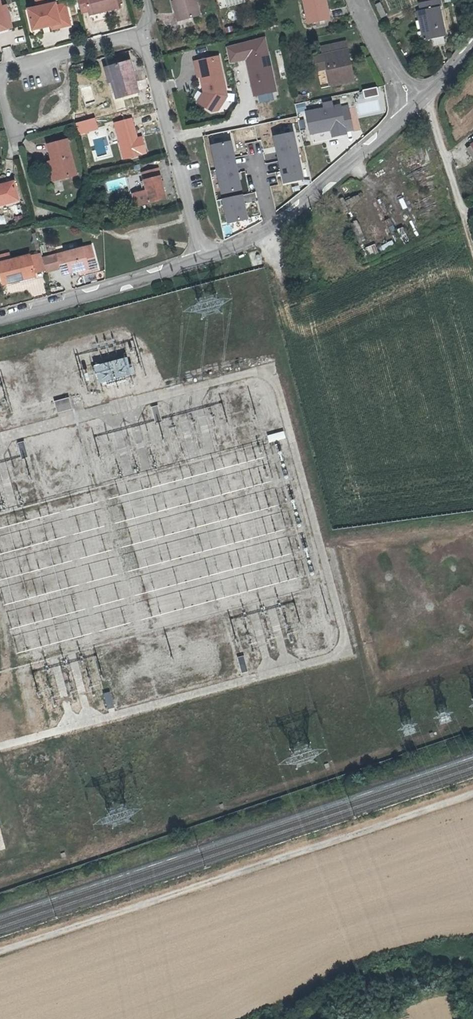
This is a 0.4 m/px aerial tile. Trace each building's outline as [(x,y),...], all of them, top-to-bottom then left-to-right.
[(36,9),(46,7),(45,0),(44,0),(34,2),(36,9)] [(88,17),(118,9),(115,0),(77,0),(81,15),(87,13),(88,17)] [(177,13),(173,14),(176,23),(201,16),(197,0),(174,0),(177,13)] [(325,0),(304,0),(309,26),(329,23),(325,0)] [(423,15),(419,16),(424,44),(445,40),(440,11),(444,10),(443,0),(436,0),(420,3),(423,15)] [(26,11),(31,32),(50,28),(59,26),(60,29),(70,27),(65,6),(55,8),(55,5),(46,7),(36,9),(26,11)] [(11,33),(5,8),(0,9),(6,31),(0,32),(0,36),(11,33)] [(316,59),(318,72),(331,70),(335,88),(356,84),(348,43),(323,47),(326,58),(316,59)] [(246,59),(253,97),(275,91),(268,55),(246,59)] [(219,58),(195,62),(198,78),(201,77),(203,89),(207,88),(208,92),(206,94),(202,94),(198,103),(211,112),(218,111),(227,97),(219,58)] [(129,63),(109,68),(113,83),(115,92),(113,92),(115,100),(137,94),(129,63)] [(113,83),(109,68),(103,69),(109,93),(113,92),(110,83),(113,83)] [(310,131),(329,127),(344,125),(345,130),(353,128),(349,108),(342,109),(340,104),(306,111),(310,131)] [(144,155),(142,145),(136,147),(135,140),(130,121),(113,126),(123,161),(144,155)] [(344,125),(329,127),(332,137),(345,135),(345,130),(344,125)] [(302,177),(292,131),(273,135),(283,181),(302,177)] [(239,186),(229,140),(210,144),(220,190),(239,186)] [(48,146),(50,153),(52,162),(56,162),(60,179),(76,175),(68,142),(48,146)] [(54,181),(60,179),(56,162),(52,162),(50,153),(47,155),(54,181)] [(144,174),(146,181),(149,192),(144,193),(133,196),(136,208),(166,200),(158,170),(144,174)] [(15,184),(14,179),(0,182),(0,187),(15,184)] [(149,192),(146,181),(141,183),(144,193),(149,192)] [(15,184),(0,187),(0,207),(20,202),(15,184)] [(246,218),(241,193),(222,196),(227,222),(246,218)] [(365,247),(369,255),(377,251),(374,243),(365,247)] [(63,275),(72,273),(82,271),(83,275),(90,273),(84,249),(58,254),(63,275)] [(10,261),(9,254),(0,256),(0,263),(10,261)] [(31,256),(35,273),(43,270),(40,254),(31,256)] [(58,254),(43,258),(47,272),(62,268),(58,254)] [(10,261),(0,263),(0,273),(3,284),(20,280),(21,284),(37,280),(35,273),(31,256),(10,261)] [(126,355),(92,365),(97,384),(132,374),(126,355)] [(70,399),(55,403),(59,417),(74,413),(70,399)] [(158,406),(151,408),(156,425),(162,423),(158,406)] [(284,433),(268,437),(270,444),(286,440),(284,433)] [(24,443),(18,445),(22,460),(29,458),(24,443)] [(244,657),(238,658),(242,675),(248,673),(244,657)] [(110,694),(104,695),(109,711),(114,710),(110,694)]
